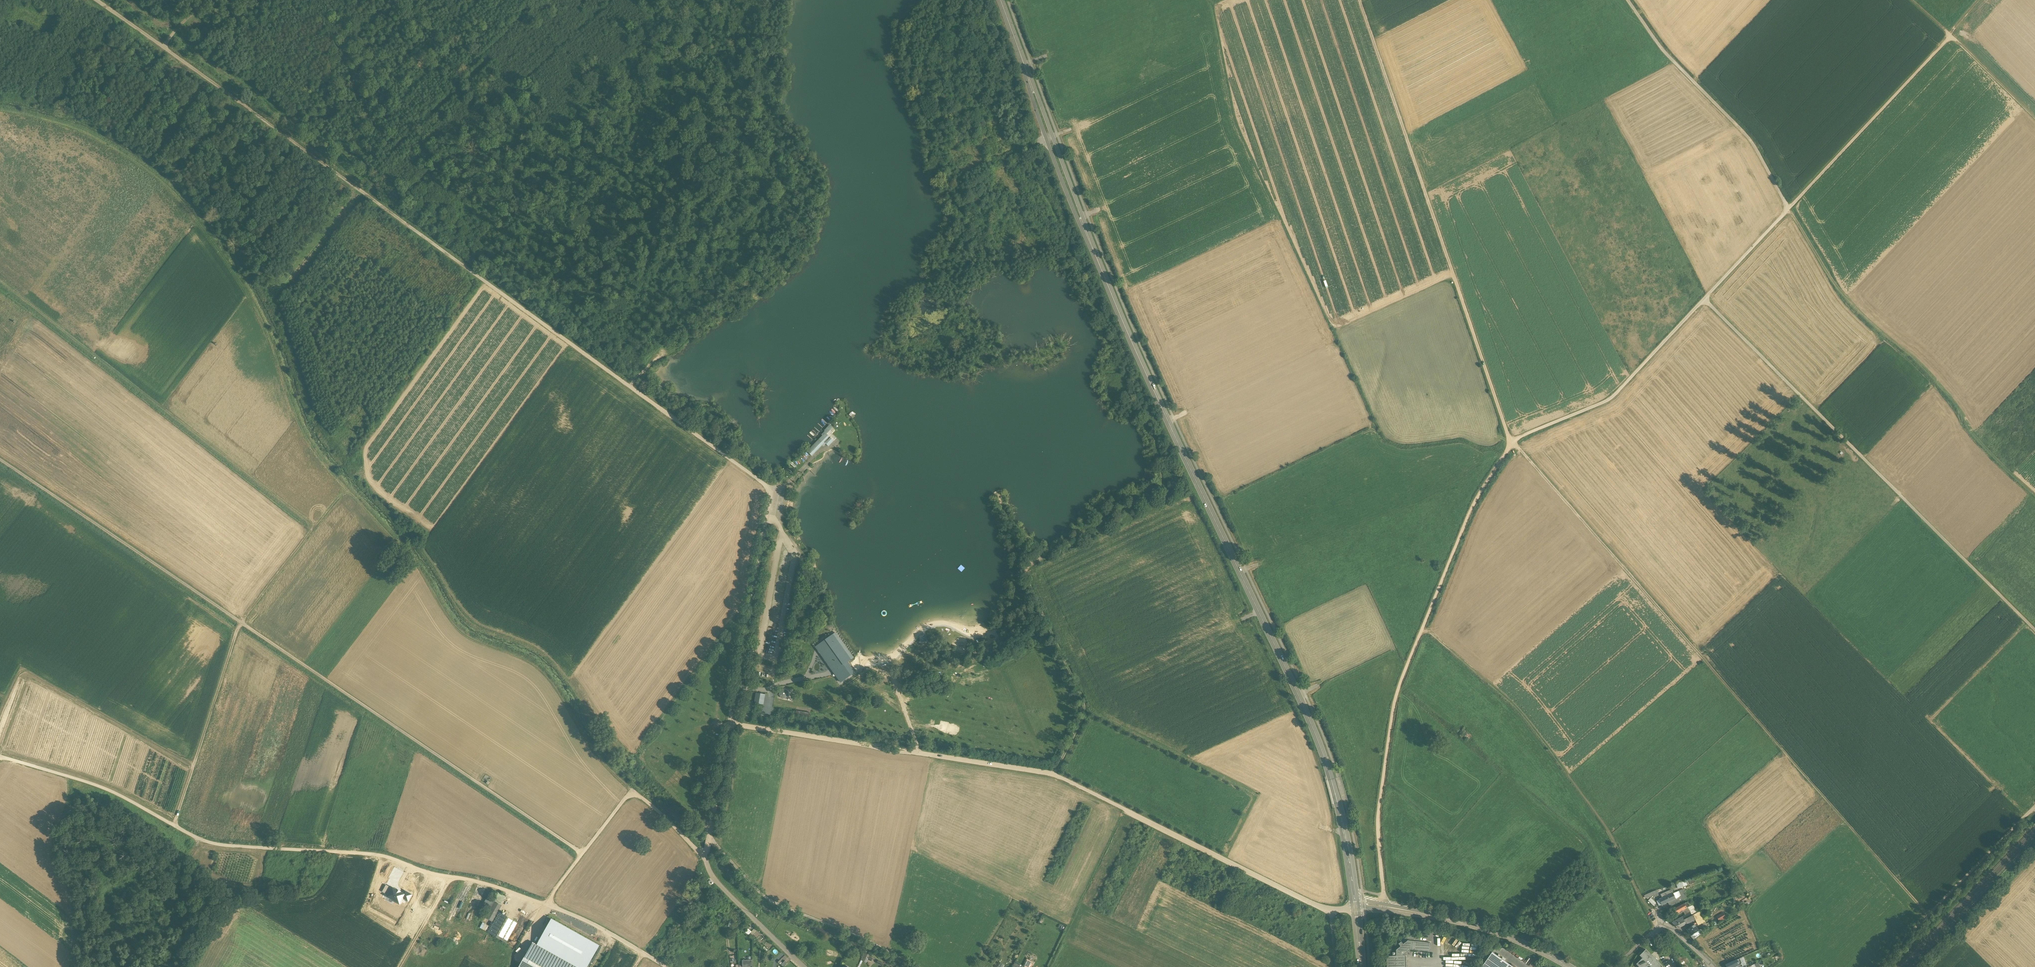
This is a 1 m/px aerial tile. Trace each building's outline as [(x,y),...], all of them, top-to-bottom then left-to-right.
[(833,441),(826,434),(832,428),(829,425),(825,429),(824,430),(825,431),(822,435),(822,436),(820,438),(825,442),(828,446),(833,441)] [(832,428),(826,434),(833,441),(836,438),(831,434),(835,430),(832,428)] [(820,438),(807,451),(812,456),(813,454),(814,454),(825,442),(820,438)] [(833,635),(816,647),(833,672),(843,665),(849,661),(842,651),(844,650),(833,635)] [(843,665),(833,672),(840,682),(850,675),(843,665)] [(765,695),(756,694),(754,703),(763,705),(765,695)] [(1683,889),(1673,894),(1676,899),(1668,902),(1668,903),(1674,901),(1676,904),(1682,901),(1687,898),(1686,895),(1686,894),(1685,895),(1683,889)] [(493,901),(495,902),(500,905),(505,896),(498,892),(494,899),(493,901)] [(1662,898),(1659,900),(1661,904),(1661,905),(1668,902),(1676,899),(1673,894),(1669,896),(1662,898)] [(489,896),(485,904),(490,906),(493,901),(494,899),(489,896)] [(517,923),(498,912),(501,906),(500,905),(495,902),(486,918),(492,922),(487,932),(506,942),(517,923)] [(1683,904),(1674,909),(1677,913),(1675,914),(1676,916),(1683,912),(1688,909),(1687,908),(1690,907),(1687,902),(1683,904)] [(1690,907),(1687,908),(1688,909),(1683,912),(1685,914),(1685,915),(1691,912),(1692,915),(1693,915),(1697,913),(1693,905),(1690,907)] [(1697,913),(1693,915),(1695,920),(1698,925),(1705,922),(1700,912),(1697,913)] [(1692,915),(1684,920),(1686,924),(1686,925),(1695,920),(1693,915),(1692,915)] [(1682,917),(1672,923),(1678,928),(1686,924),(1684,920),(1682,917)] [(577,966),(587,966),(599,946),(552,920),(538,945),(577,966)] [(480,927),(487,931),(490,926),(483,922),(480,927)] [(1694,925),(1687,929),(1691,936),(1698,931),(1694,925)] [(1691,936),(1690,936),(1694,940),(1700,934),(1698,931),(1691,936)] [(1403,944),(1401,942),(1398,944),(1401,946),(1396,950),(1396,956),(1404,955),(1404,954),(1410,949),(1412,950),(1413,941),(1408,940),(1403,944)] [(1431,943),(1413,941),(1412,950),(1430,952),(1431,943)] [(533,942),(519,966),(577,966),(538,945),(533,942)] [(1646,950),(1640,956),(1642,959),(1636,965),(1639,966),(1663,966),(1657,961),(1658,961),(1652,954),(1651,955),(1646,950)] [(1483,966),(1514,966),(1494,952),(1483,966)] [(868,954),(865,953),(861,960),(866,963),(868,960),(871,961),(872,958),(868,956),(868,954)] [(1392,956),(1386,956),(1387,966),(1406,966),(1406,955),(1404,955),(1396,956),(1392,956)]
